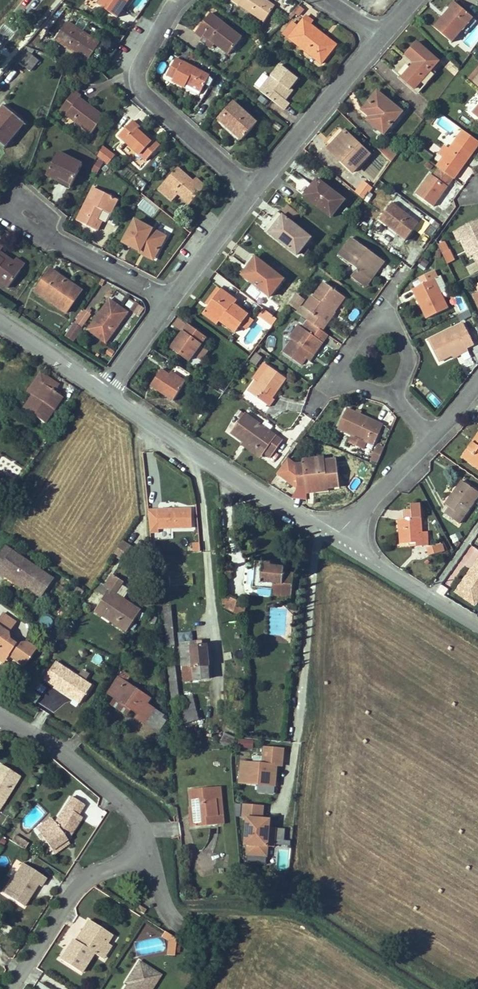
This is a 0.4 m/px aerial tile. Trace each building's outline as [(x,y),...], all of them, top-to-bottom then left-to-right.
[(98,4),(117,18),(124,7),(123,6),(128,0),(101,0),(98,4)] [(265,22),(275,7),(265,0),(232,0),(265,22)] [(434,27),(452,42),(462,31),(473,18),(454,2),(449,8),(450,9),(434,27)] [(289,19),(295,14),(293,11),(287,17),(289,19)] [(210,14),(195,33),(202,38),(205,34),(216,42),(231,53),(242,38),(210,14)] [(289,38),(321,64),(337,45),(310,24),(313,21),(306,16),(298,26),(289,38)] [(477,21),(473,18),(462,31),(466,34),(477,21)] [(68,22),(55,39),(87,62),(100,44),(68,22)] [(298,26),(293,22),(283,34),(289,38),(298,26)] [(202,38),(200,41),(211,49),(216,42),(205,34),(202,38)] [(417,42),(393,70),(415,90),(439,62),(417,42)] [(20,62),(31,71),(38,61),(27,52),(20,62)] [(172,81),(185,88),(187,85),(188,83),(202,90),(210,76),(175,58),(166,75),(173,79),(172,81)] [(446,59),(441,65),(455,75),(459,69),(446,59)] [(283,98),(290,89),(298,79),(280,65),(260,91),(284,110),(289,103),(285,100),(283,98)] [(473,82),(477,76),(477,67),(469,78),(473,82)] [(201,92),(202,90),(188,83),(187,85),(201,92)] [(283,98),(285,100),(292,90),(290,89),(283,98)] [(91,134),(104,117),(79,98),(81,96),(74,90),(59,110),(91,134)] [(379,124),(376,128),(385,134),(402,112),(377,92),(362,110),(370,117),(379,124)] [(257,123),(233,102),(218,119),(242,140),(257,123)] [(5,148),(26,124),(3,105),(0,109),(0,144),(5,148)] [(440,115),(436,125),(448,130),(452,120),(440,115)] [(379,124),(370,117),(367,121),(376,128),(379,124)] [(160,146),(132,121),(119,136),(146,161),(160,146)] [(436,166),(439,168),(454,179),(455,179),(477,148),(477,141),(463,130),(449,148),(442,157),(436,166)] [(341,156),(355,170),(370,155),(345,131),(328,149),(339,159),(341,156)] [(380,150),(391,161),(396,155),(385,144),(380,150)] [(438,154),(442,157),(449,148),(444,145),(438,154)] [(101,148),(97,157),(108,166),(114,158),(101,148)] [(419,154),(429,161),(433,156),(423,149),(419,154)] [(58,152),(47,175),(57,181),(58,178),(72,185),(83,165),(58,152)] [(353,173),(355,170),(341,156),(339,159),(353,173)] [(201,192),(191,183),(193,181),(177,168),(158,189),(172,201),(179,194),(190,204),(201,192)] [(454,179),(439,168),(433,176),(430,174),(416,194),(434,207),(454,179)] [(206,187),(196,178),(193,181),(191,183),(201,192),(206,187)] [(317,179),(304,196),(331,217),(345,200),(317,179)] [(363,182),(356,192),(364,199),(372,189),(363,182)] [(102,222),(107,222),(118,200),(93,187),(77,220),(98,231),(102,222)] [(398,197),(393,204),(407,215),(412,208),(398,197)] [(407,215),(393,204),(379,221),(405,241),(424,217),(412,208),(407,215)] [(343,215),(350,219),(354,213),(348,208),(343,215)] [(303,247),(311,238),(277,211),(263,229),(297,255),(299,252),(303,247)] [(141,250),(155,258),(166,237),(135,220),(123,242),(140,252),(141,250)] [(473,255),(476,262),(477,261),(477,220),(454,233),(458,241),(461,240),(470,257),(473,255)] [(359,270),(353,278),(361,285),(375,266),(379,269),(385,262),(352,237),(339,255),(359,270)] [(439,246),(443,254),(449,250),(445,242),(439,246)] [(304,256),(308,251),(303,247),(299,252),(304,256)] [(153,260),(155,258),(141,250),(140,252),(140,253),(153,260)] [(443,254),(448,264),(454,261),(449,250),(443,254)] [(8,289),(20,271),(12,265),(14,262),(7,256),(4,260),(0,257),(0,283),(8,289)] [(14,262),(12,265),(20,271),(25,265),(16,258),(14,262)] [(256,258),(243,275),(270,297),(283,280),(256,258)] [(366,288),(379,269),(375,266),(361,285),(366,288)] [(50,302),(66,313),(82,291),(50,269),(37,288),(52,298),(50,302)] [(412,290),(416,297),(418,296),(423,305),(421,306),(427,319),(448,308),(441,294),(434,280),(438,277),(435,271),(420,278),(423,284),(412,290)] [(438,277),(434,280),(441,294),(448,291),(441,276),(438,277)] [(322,331),(327,324),(323,320),(330,310),(334,313),(345,298),(324,282),(313,297),(312,296),(304,307),(309,311),(304,318),(313,324),(322,331)] [(209,306),(221,290),(218,287),(205,304),(209,306)] [(52,298),(37,288),(35,292),(50,302),(52,298)] [(234,305),(237,301),(221,290),(209,306),(203,313),(218,324),(220,321),(235,332),(241,325),(248,316),(248,315),(234,305)] [(297,295),(290,305),(297,309),(304,300),(297,295)] [(88,330),(106,343),(128,313),(110,300),(88,330)] [(277,319),(264,309),(259,316),(272,326),(277,319)] [(323,320),(327,324),(334,313),(330,310),(323,320)] [(76,325),(80,328),(87,318),(83,315),(76,325)] [(241,325),(246,329),(253,320),(248,316),(241,325)] [(174,324),(184,332),(188,326),(179,318),(174,324)] [(474,344),(463,323),(428,340),(439,362),(452,356),(467,348),(474,344)] [(75,324),(67,336),(73,340),(81,329),(80,328),(76,325),(75,324)] [(283,352),(302,365),(307,359),(311,353),(314,355),(328,335),(322,331),(313,324),(307,331),(298,344),(292,340),(283,352)] [(299,325),(290,338),(292,340),(298,344),(307,331),(299,325)] [(184,332),(172,348),(189,360),(200,346),(205,338),(188,326),(184,332)] [(200,346),(189,360),(197,366),(208,351),(200,346)] [(468,350),(467,348),(452,356),(453,358),(468,350)] [(256,365),(262,357),(256,353),(251,361),(256,365)] [(255,381),(255,380),(258,383),(269,367),(264,363),(253,379),(255,381)] [(278,391),(286,379),(269,367),(258,383),(255,380),(255,381),(248,391),(270,407),(275,400),(273,398),(267,394),(272,387),(278,391)] [(170,375),(162,370),(151,386),(173,401),(184,384),(170,375)] [(44,423),(61,397),(54,392),(48,387),(52,381),(40,372),(27,391),(32,394),(23,409),(44,423)] [(171,372),(170,375),(184,384),(186,382),(171,372)] [(54,392),(59,385),(52,381),(48,387),(54,392)] [(267,394),(273,398),(278,391),(272,387),(267,394)] [(432,393),(427,397),(436,407),(441,402),(432,393)] [(367,442),(374,446),(383,425),(347,408),(338,428),(353,435),(367,442)] [(243,442),(262,455),(264,453),(271,458),(283,441),(245,413),(231,433),(243,442)] [(367,442),(353,435),(350,442),(364,449),(367,442)] [(476,444),(472,442),(462,457),(477,468),(477,441),(476,444)] [(262,455),(243,442),(241,443),(261,458),(262,455)] [(371,460),(378,463),(384,449),(377,446),(371,460)] [(328,486),(328,488),(340,487),(337,459),(325,460),(312,461),(312,459),(303,459),(303,463),(296,464),(288,458),(277,472),(298,487),(306,486),(313,485),(313,487),(328,486)] [(159,503),(156,474),(149,475),(152,504),(159,503)] [(449,508),(445,514),(459,523),(477,496),(477,492),(462,481),(445,505),(449,508)] [(313,485),(306,486),(307,494),(328,491),(328,488),(328,486),(313,487),(313,485)] [(410,543),(423,543),(422,532),(420,503),(412,504),(412,510),(405,511),(405,519),(399,519),(400,544),(410,543)] [(158,510),(159,529),(192,528),(191,509),(158,510)] [(150,533),(159,532),(159,529),(158,510),(148,510),(150,533)] [(423,543),(410,543),(411,547),(428,546),(428,532),(422,532),(423,543)] [(122,561),(132,546),(123,541),(114,556),(122,561)] [(469,567),(477,554),(477,550),(471,545),(460,561),(469,567)] [(6,546),(0,555),(0,568),(12,550),(6,546)] [(430,556),(440,553),(438,546),(428,548),(430,556)] [(12,550),(0,568),(0,572),(5,576),(7,573),(26,586),(41,596),(53,578),(12,550)] [(456,592),(475,605),(477,601),(477,560),(456,592)] [(256,561),(253,587),(274,590),(273,598),(289,600),(291,586),(292,586),(294,575),(284,574),(284,568),(270,566),(271,563),(256,561)] [(230,578),(232,568),(223,567),(222,576),(230,578)] [(7,573),(5,576),(24,589),(26,586),(7,573)] [(126,631),(140,610),(123,598),(115,594),(121,585),(123,581),(112,574),(105,587),(109,590),(108,590),(105,596),(95,611),(126,631)] [(175,585),(193,585),(192,574),(174,574),(175,585)] [(105,596),(108,590),(101,585),(97,591),(105,596)] [(123,598),(129,590),(121,585),(115,594),(123,598)] [(77,587),(74,592),(80,595),(83,590),(77,587)] [(246,605),(228,597),(229,595),(222,595),(223,605),(227,604),(226,608),(242,616),(246,605)] [(12,628),(17,622),(3,613),(0,618),(0,620),(12,628)] [(157,618),(152,616),(149,625),(154,627),(157,618)] [(25,666),(38,649),(27,641),(17,643),(11,639),(10,633),(12,628),(0,620),(0,655),(7,660),(10,656),(25,666)] [(64,634),(68,637),(72,631),(68,628),(64,634)] [(49,646),(53,648),(57,642),(51,637),(48,641),(49,646)] [(210,678),(207,645),(202,646),(202,642),(196,643),(196,641),(181,642),(184,680),(210,678)] [(77,692),(84,696),(91,685),(57,662),(45,680),(73,698),(77,692)] [(199,731),(196,721),(198,720),(193,696),(179,699),(175,667),(168,668),(172,703),(176,703),(180,716),(179,716),(183,735),(199,731)] [(119,677),(126,682),(130,676),(123,672),(119,677)] [(163,716),(146,704),(150,698),(119,677),(118,677),(107,694),(122,704),(125,700),(132,704),(129,708),(131,709),(139,714),(136,718),(154,730),(156,726),(161,729),(167,721),(162,718),(163,716)] [(32,686),(42,694),(47,688),(37,681),(32,686)] [(40,697),(30,690),(26,696),(36,703),(40,697)] [(73,698),(80,702),(84,696),(77,692),(73,698)] [(129,708),(132,704),(125,700),(122,704),(115,699),(112,704),(127,714),(131,709),(129,708)] [(231,748),(235,738),(224,733),(220,743),(231,748)] [(238,747),(253,748),(253,739),(238,738),(238,747)] [(284,749),(265,747),(263,764),(242,762),(240,783),(275,786),(277,765),(282,766),(284,749)] [(20,776),(0,764),(0,765),(0,805),(1,806),(20,776)] [(224,824),(220,787),(207,788),(208,791),(217,790),(218,799),(216,799),(218,816),(220,816),(221,825),(224,824)] [(190,790),(192,808),(193,807),(195,827),(221,825),(220,816),(218,816),(216,799),(218,799),(217,790),(208,791),(207,788),(190,790)] [(71,797),(54,823),(39,834),(50,850),(54,848),(57,852),(64,847),(61,843),(67,840),(64,836),(67,831),(71,834),(81,817),(77,815),(84,805),(71,797)] [(245,805),(244,817),(248,818),(246,844),(249,844),(248,854),(267,856),(267,846),(274,846),(276,828),(265,827),(266,819),(263,819),(264,806),(245,805)] [(50,819),(36,829),(39,834),(54,823),(50,819)] [(15,835),(11,841),(24,850),(28,843),(15,835)] [(288,866),(290,851),(279,850),(278,866),(288,866)] [(23,906),(38,884),(41,886),(46,878),(23,863),(3,893),(23,906)] [(139,906),(136,910),(144,914),(146,910),(139,906)] [(72,939),(60,959),(81,973),(93,953),(98,956),(106,943),(111,935),(88,920),(81,931),(84,933),(78,943),(72,939)] [(84,933),(81,931),(75,941),(78,943),(84,933)] [(176,938),(165,931),(161,937),(168,941),(166,955),(174,956),(176,938)] [(106,943),(98,956),(102,959),(111,946),(106,943)] [(160,975),(139,961),(127,979),(133,983),(129,988),(152,988),(160,975)] [(124,988),(129,988),(133,983),(127,979),(125,982),(128,984),(124,988)]
